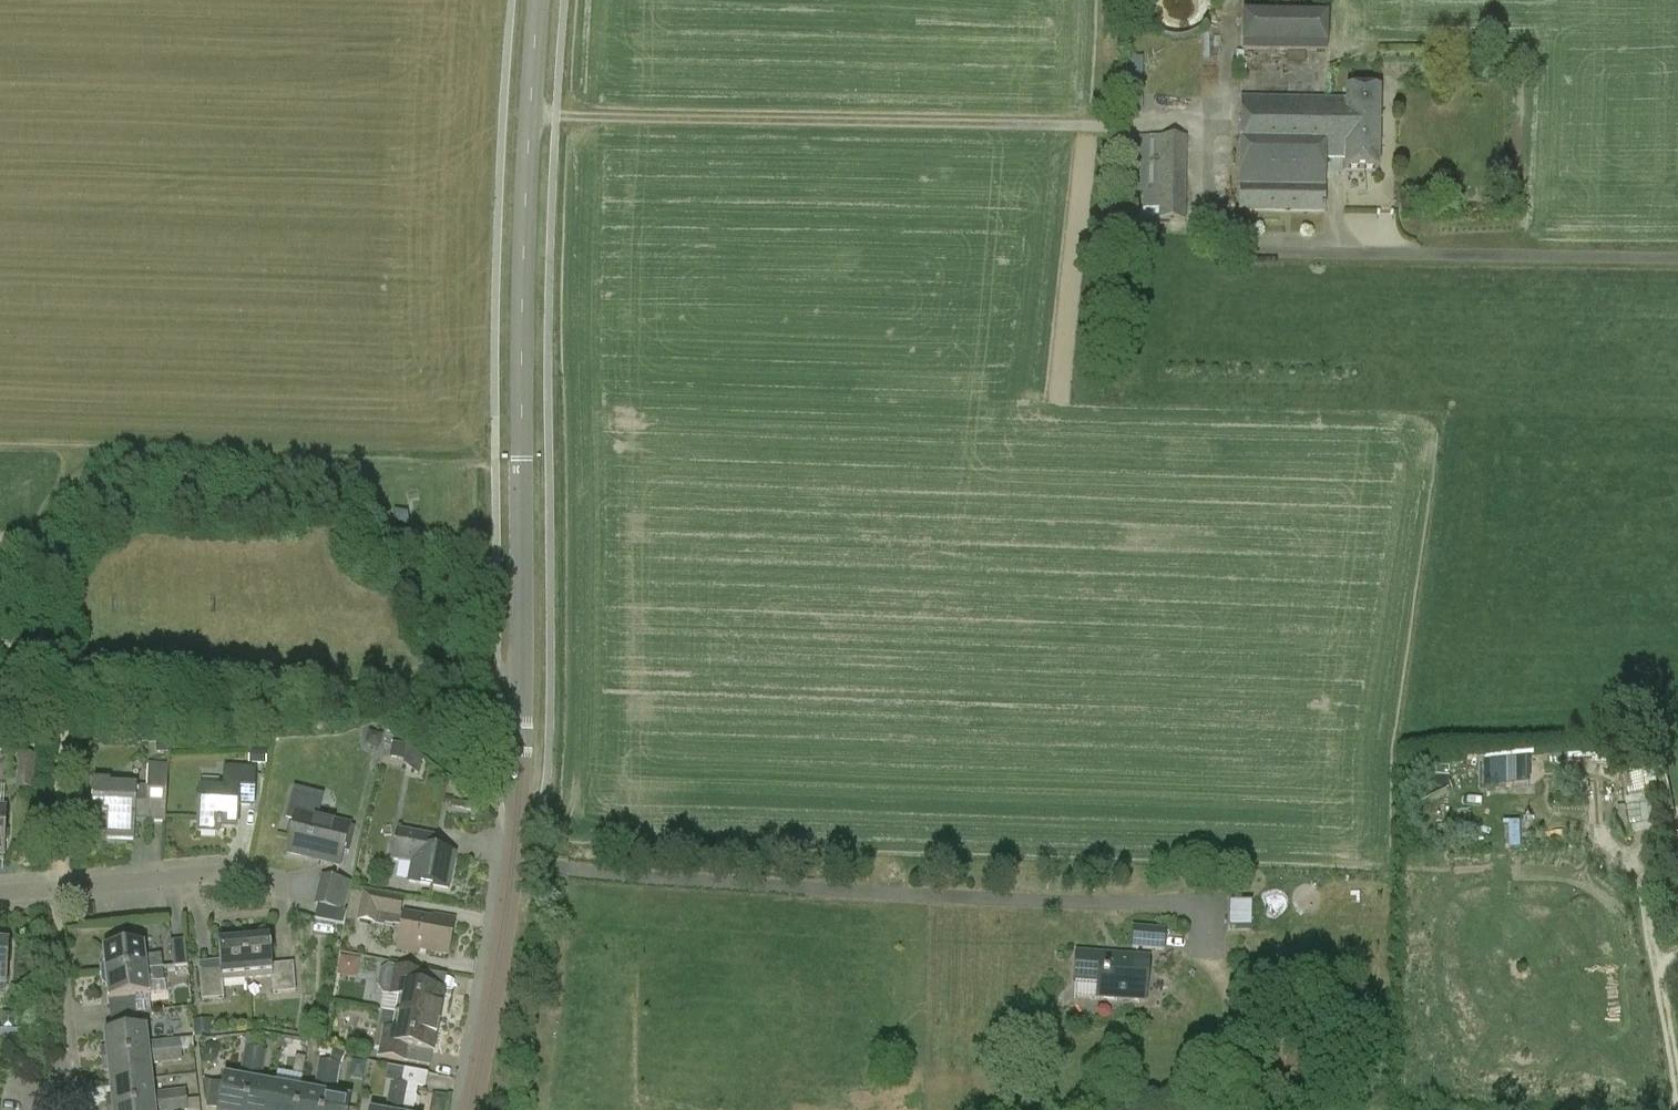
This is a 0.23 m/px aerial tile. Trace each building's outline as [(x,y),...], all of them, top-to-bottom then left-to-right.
[(1327,54),(1327,12),(1242,10),(1241,52),(1327,54)] [(1139,112),(1142,59),(1121,58),(1119,111),(1139,112)] [(1325,161),(1344,162),(1343,169),(1378,170),(1379,91),(1345,91),(1345,100),(1323,99),(1240,98),(1238,232),(1323,233),(1325,161)] [(1172,138),(1138,137),(1137,191),(1140,192),(1140,222),(1185,223),(1186,167),(1186,138),(1172,138)] [(390,744),(387,756),(402,760),(400,767),(417,771),(421,751),(390,744)] [(19,756),(16,791),(33,792),(35,757),(19,756)] [(1485,786),(1522,785),(1521,758),(1484,759),(1485,786)] [(147,789),(136,788),(109,787),(110,783),(93,782),(90,831),(106,832),(106,839),(133,841),(134,823),(165,824),(167,766),(148,765),(147,789)] [(236,806),(252,806),(253,772),(225,770),(224,794),(200,793),(198,833),(218,834),(218,829),(235,829),(236,806)] [(286,854),(339,867),(349,827),(314,818),(317,804),(314,799),(300,796),(295,799),(290,818),(295,819),(286,854)] [(398,832),(392,860),(412,864),(408,883),(448,890),(454,857),(426,851),(429,838),(398,832)] [(346,913),(343,913),(351,884),(321,877),(313,906),(318,907),(314,921),(342,928),(346,913)] [(385,925),(401,929),(397,950),(416,954),(417,950),(447,956),(454,921),(435,917),(434,921),(401,915),(404,900),(362,892),(356,923),(384,929),(385,925)] [(1130,950),(1164,953),(1166,931),(1132,928),(1130,950)] [(247,981),(271,978),(272,994),(295,992),(293,964),(272,966),(269,939),(243,941),(247,981)] [(184,941),(170,943),(173,968),(187,967),(184,941)] [(218,944),(219,962),(198,965),(201,1002),(223,1000),(222,983),(247,981),(243,941),(218,944)] [(100,968),(100,976),(162,969),(161,957),(144,959),(143,946),(102,950),(104,962),(100,968)] [(1076,953),(1074,985),(1097,987),(1096,999),(1144,1002),(1147,958),(1076,953)] [(338,956),(335,976),(355,978),(358,958),(338,956)] [(381,995),(389,996),(402,999),(399,1017),(439,1024),(444,994),(418,989),(420,973),(387,967),(380,972),(377,988),(381,995)] [(107,989),(108,1001),(109,1017),(136,1014),(134,998),(149,997),(147,979),(151,979),(155,983),(163,982),(162,969),(100,976),(101,984),(107,989)] [(104,1034),(106,1048),(99,1049),(101,1062),(162,1055),(181,1053),(194,1051),(193,1040),(146,1045),(144,1030),(138,1031),(136,1014),(109,1017),(111,1034),(104,1034)] [(433,1054),(439,1024),(399,1017),(396,1032),(383,1030),(378,1058),(404,1063),(407,1049),(433,1054)] [(260,1085),(268,1034),(258,1035),(244,1109),(270,1109),(274,1088),(260,1085)] [(258,1035),(246,1035),(239,1081),(224,1079),(222,1086),(203,1082),(206,1109),(244,1109),(258,1035)] [(329,1064),(321,1109),(348,1109),(349,1101),(335,1098),(341,1067),(345,1055),(332,1050),(330,1064),(329,1064)] [(150,1081),(149,1067),(182,1064),(181,1053),(162,1055),(101,1062),(102,1072),(109,1072),(110,1085),(150,1081)] [(302,1080),(306,1059),(295,1057),(291,1078),(302,1080)] [(329,1064),(319,1062),(313,1094),(299,1092),(296,1109),(321,1109),(329,1064)] [(404,1071),(392,1068),(385,1109),(397,1109),(404,1071)] [(408,1109),(409,1109),(413,1109),(417,1089),(425,1090),(428,1075),(404,1071),(397,1109),(408,1109)] [(112,1098),(105,1099),(106,1109),(111,1109),(186,1101),(185,1091),(152,1095),(150,1081),(110,1085),(112,1098)] [(299,1092),(274,1088),(270,1109),(296,1109),(299,1092)] [(199,1100),(186,1101),(111,1109),(200,1109),(199,1100)]
